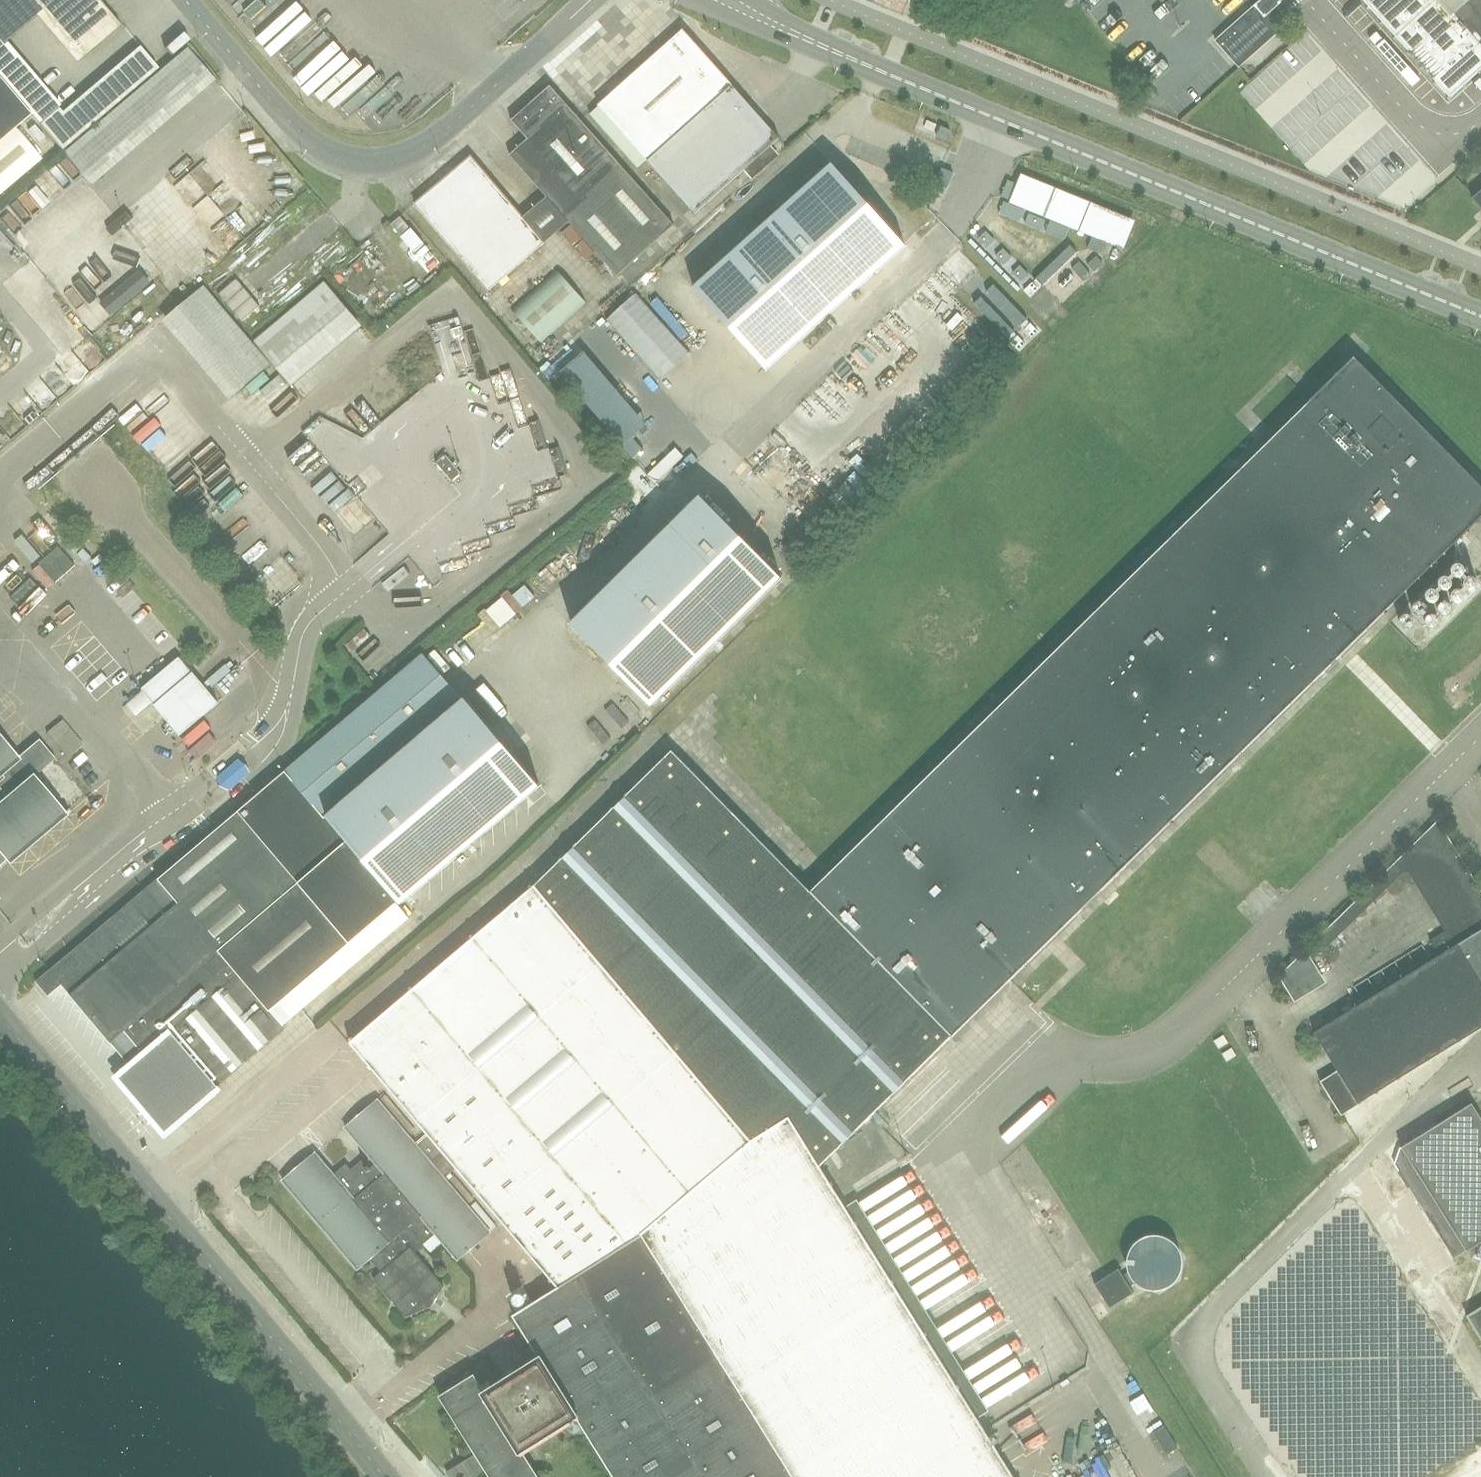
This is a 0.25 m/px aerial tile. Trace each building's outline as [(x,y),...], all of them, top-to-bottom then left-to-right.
[(82,58),(121,26),(99,0),(33,0),(82,58)] [(1283,0),(1263,0),(1216,42),(1239,67),(1290,22),(1276,7),(1283,0)] [(1414,62),(1449,101),(1480,72),(1480,0),(1359,0),(1414,62)] [(190,30),(172,44),(178,52),(196,38),(190,30)] [(649,76),(585,133),(679,238),(776,151),(772,147),(771,148),(725,97),(729,93),(725,88),(721,92),(708,78),(713,74),(708,69),(704,74),(674,40),(645,67),(644,66),(642,68),(649,76)] [(156,67),(138,47),(60,113),(57,109),(39,124),(60,149),(156,67)] [(157,74),(184,106),(215,80),(188,47),(157,74)] [(15,127),(29,115),(0,80),(0,139),(15,127)] [(0,139),(0,194),(42,158),(15,127),(0,139)] [(942,127),(937,136),(946,141),(951,131),(942,127)] [(583,135),(516,195),(609,300),(677,240),(583,135)] [(215,190),(220,186),(221,187),(230,180),(215,162),(201,173),(215,190)] [(694,288),(767,370),(906,246),(904,244),(901,247),(873,215),(876,213),(862,197),(859,200),(831,169),(834,166),(832,164),(694,288)] [(943,169),(936,184),(944,187),(947,189),(954,173),(943,169)] [(207,182),(200,185),(198,180),(188,185),(197,207),(214,200),(207,182)] [(1008,181),(1002,197),(1010,200),(1011,200),(1017,185),(1017,184),(1008,181)] [(1472,199),(1480,209),(1480,191),(1472,199)] [(516,195),(448,255),(542,360),(609,300),(516,195)] [(1032,207),(1021,218),(1086,284),(1097,273),(1032,207)] [(400,217),(392,224),(391,224),(401,235),(410,228),(400,217)] [(1073,220),(1069,229),(1084,236),(1088,226),(1073,220)] [(1012,226),(1001,238),(1066,304),(1077,293),(1012,226)] [(402,237),(415,252),(424,244),(411,229),(402,237)] [(986,232),(979,239),(988,247),(995,240),(986,232)] [(1108,257),(1113,246),(1093,238),(1088,249),(1108,257)] [(992,246),(981,257),(1046,324),(1057,313),(992,246)] [(97,308),(114,327),(158,288),(142,269),(97,308)] [(237,278),(219,294),(242,322),(261,306),(237,278)] [(994,285),(987,292),(1021,326),(1030,335),(1032,338),(1038,331),(1036,329),(1027,320),(1028,320),(994,285)] [(981,297),(974,304),(1008,339),(1017,348),(1019,350),(1026,344),(1023,342),(1015,332),(981,297)] [(54,315),(70,334),(86,321),(71,302),(54,315)] [(821,1167),(1452,546),(1453,546),(1480,518),(1480,487),(1354,357),(1310,401),(811,892),(673,750),(536,885),(351,1042),(429,1135),(417,1145),(379,1100),(347,1127),(377,1163),(371,1168),(369,1165),(367,1166),(363,1161),(352,1170),(347,1164),(334,1174),(316,1153),(284,1180),(359,1269),(372,1258),(383,1271),(374,1278),(406,1317),(431,1306),(444,1286),(415,1252),(437,1233),(459,1260),(491,1233),(444,1177),(457,1166),(559,1287),(513,1316),(513,1318),(515,1317),(541,1359),(516,1374),(515,1373),(507,1377),(509,1379),(485,1394),(474,1375),(440,1397),(477,1456),(459,1467),(460,1469),(461,1468),(467,1476),(470,1476),(483,1466),(490,1476),(538,1476),(521,1451),(577,1416),(615,1476),(1014,1476),(821,1167)] [(301,400),(284,415),(291,423),(308,409),(301,400)] [(462,474),(446,455),(436,463),(452,482),(462,474)] [(368,510),(349,485),(331,498),(350,524),(368,510)] [(782,578),(701,496),(571,624),(653,706),(782,578)] [(290,542),(278,549),(286,561),(298,554),(290,542)] [(495,612),(508,629),(526,616),(512,599),(495,612)] [(48,996),(62,984),(97,1023),(132,1067),(121,1077),(168,1132),(220,1087),(217,1085),(244,1062),(285,1027),(283,1026),(410,918),(399,906),(540,786),(466,699),(327,817),(325,814),(462,698),(424,654),(315,746),(131,903),(51,970),(37,982),(48,996)] [(219,704),(202,684),(193,673),(192,673),(179,658),(142,689),(181,735),(219,704)] [(235,668),(217,681),(223,690),(241,676),(235,668)] [(208,759),(227,743),(210,724),(192,740),(208,759)] [(8,863),(65,814),(64,812),(86,794),(55,759),(39,739),(18,757),(0,736),(0,864),(5,859),(8,863)] [(229,771),(224,772),(222,774),(220,780),(221,784),(224,787),(228,789),(233,788),(236,786),(237,781),(248,771),(246,766),(240,762),(229,771)] [(1318,940),(1327,949),(1409,868),(1448,931),(1432,941),(1441,956),(1316,1033),(1339,1071),(1321,1082),(1342,1115),(1426,1062),(1480,1029),(1480,886),(1440,820),(1318,940)] [(1437,1232),(1454,1259),(1480,1242),(1480,1118),(1478,1113),(1472,1103),(1437,1125),(1389,1156),(1396,1167),(1405,1181),(1430,1222),(1437,1232)] [(1467,1315),(1467,1316),(1480,1339),(1480,1307),(1467,1315)]
